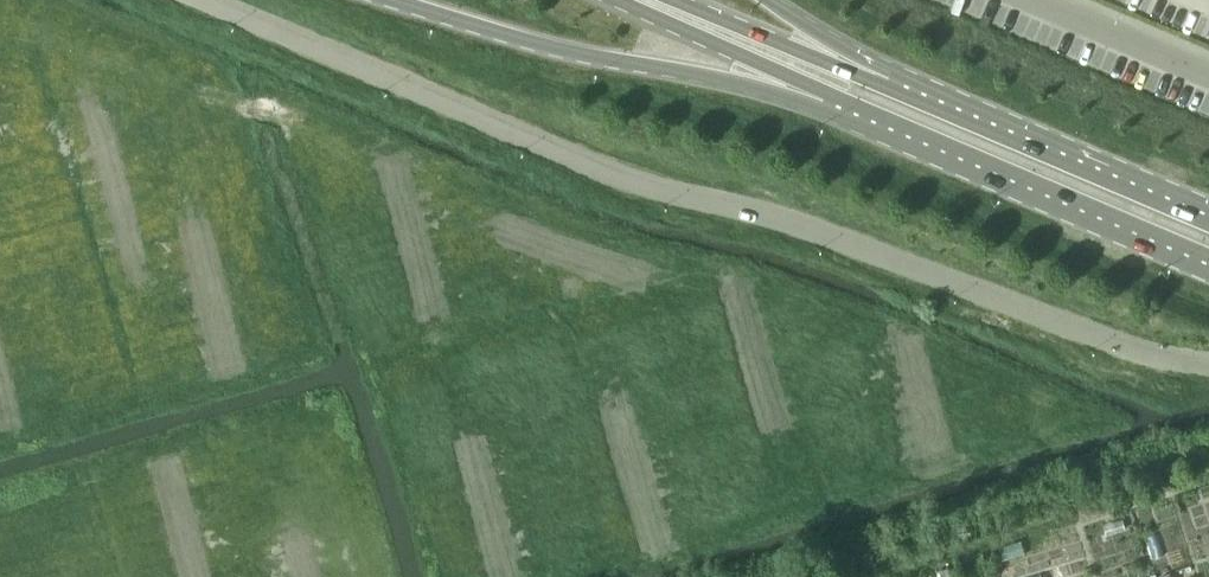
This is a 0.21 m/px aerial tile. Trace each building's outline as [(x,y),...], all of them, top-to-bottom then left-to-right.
[(1200,487),(1204,497),(1208,495),(1208,484),(1200,487)] [(1113,521),(1116,531),(1126,528),(1123,518),(1113,521)] [(940,576),(952,576),(950,568),(939,570),(940,576)]
